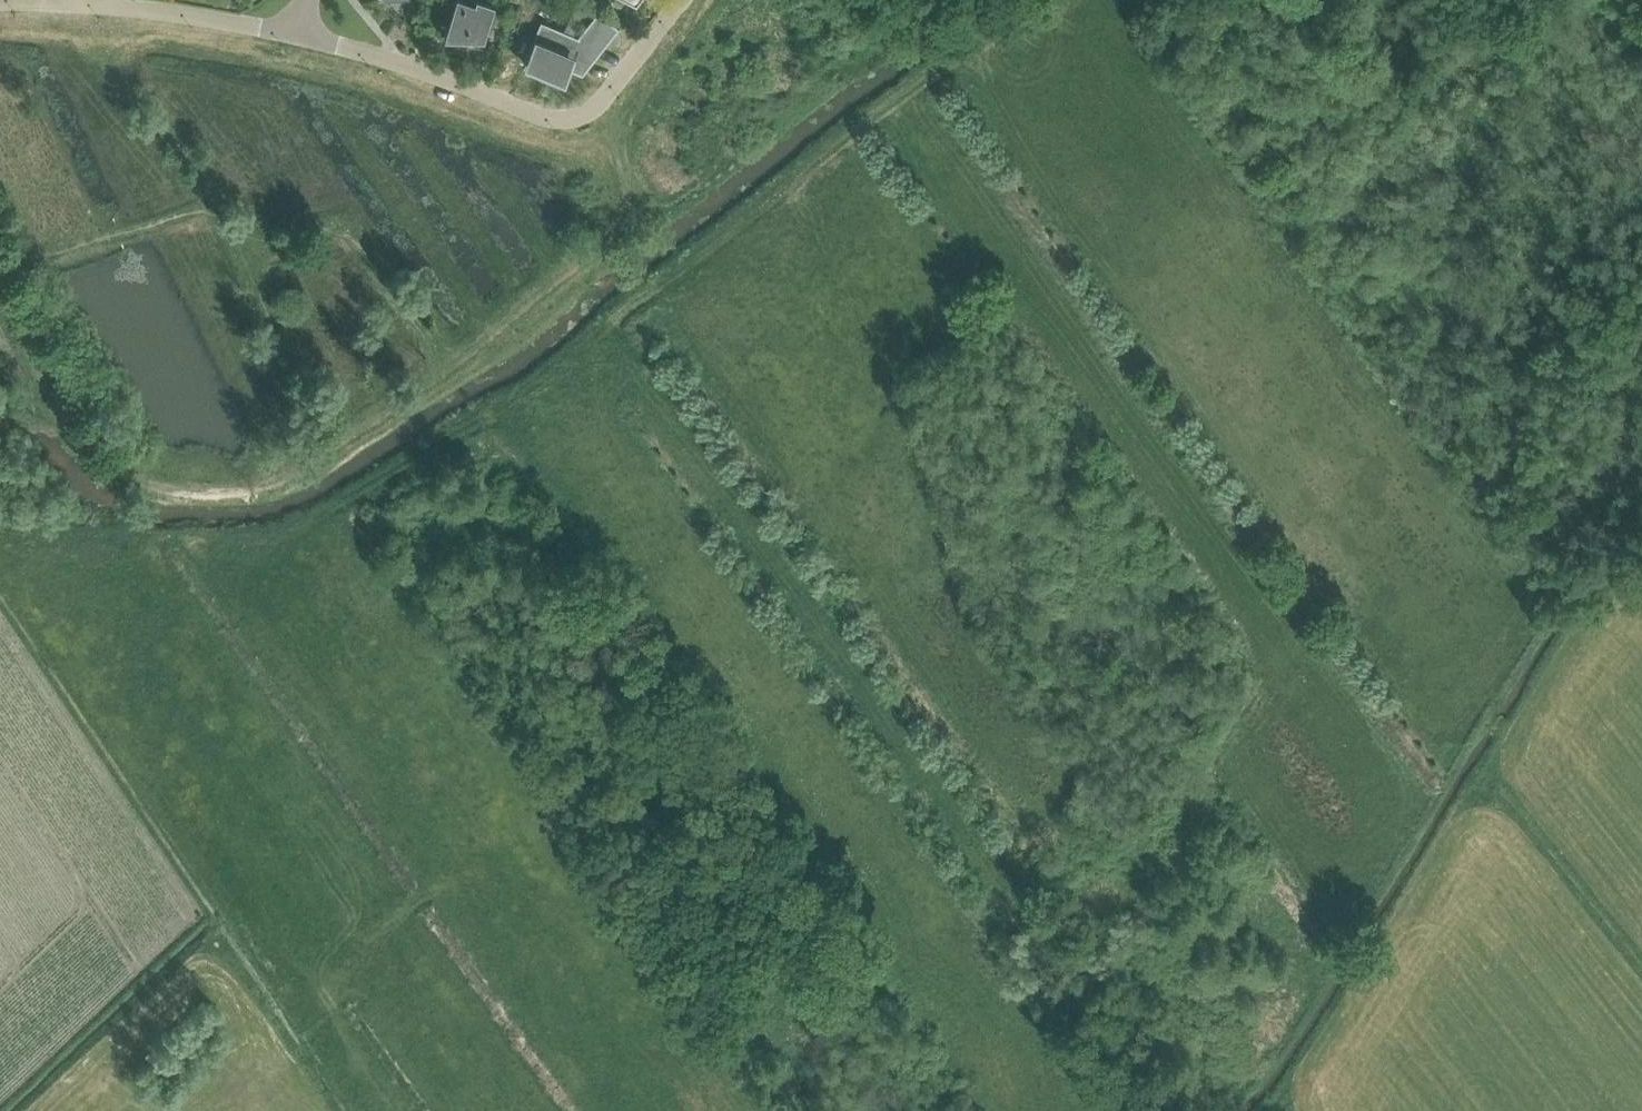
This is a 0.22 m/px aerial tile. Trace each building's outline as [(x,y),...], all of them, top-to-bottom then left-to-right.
[(455,0),(443,33),(479,46),(493,9),(469,0),(455,0)] [(569,68),(583,74),(619,27),(598,11),(578,36),(541,20),(523,63),(564,80),(569,68)]
